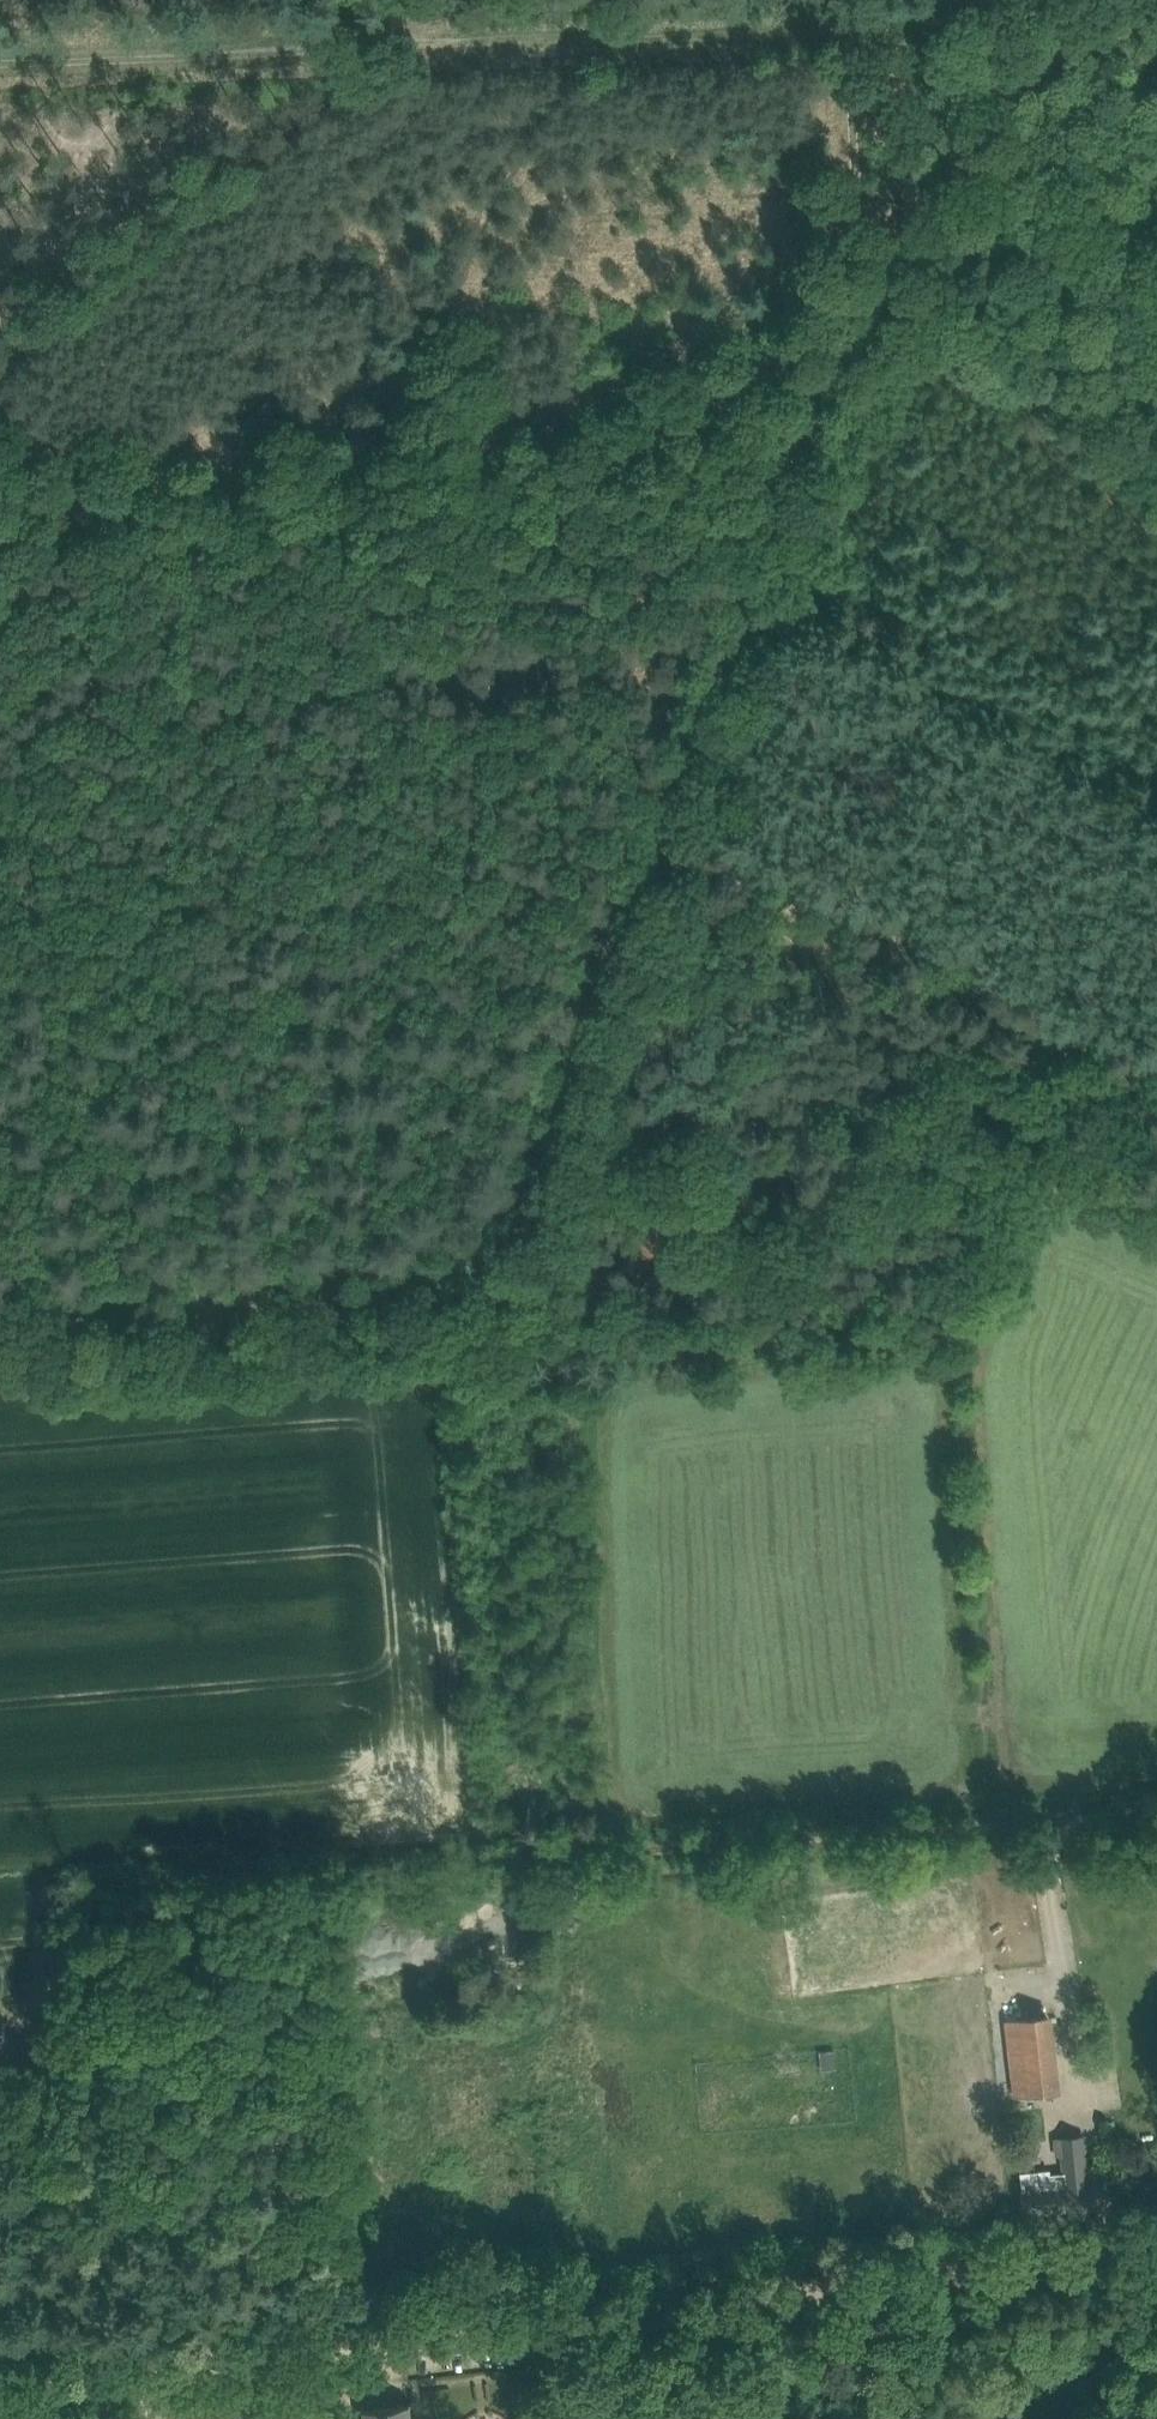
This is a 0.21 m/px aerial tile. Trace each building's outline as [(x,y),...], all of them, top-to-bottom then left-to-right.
[(479,1891),(457,1891),(457,1909),(479,1909),(479,1891)] [(1060,2088),(1051,2013),(1005,2019),(1013,2094),(1060,2088)] [(818,2051),(819,2066),(834,2064),(832,2050),(818,2051)] [(1020,2174),(1021,2188),(1023,2212),(1069,2208),(1069,2212),(1089,2211),(1094,2205),(1092,2184),(1087,2185),(1082,2136),(1058,2139),(1056,2139),(1057,2156),(1062,2155),(1065,2173),(1050,2175),(1049,2170),(1020,2174)] [(408,2407),(412,2402),(409,2400),(405,2405),(365,2410),(360,2406),(358,2409),(363,2412),(364,2418),(410,2418),(408,2407)]
